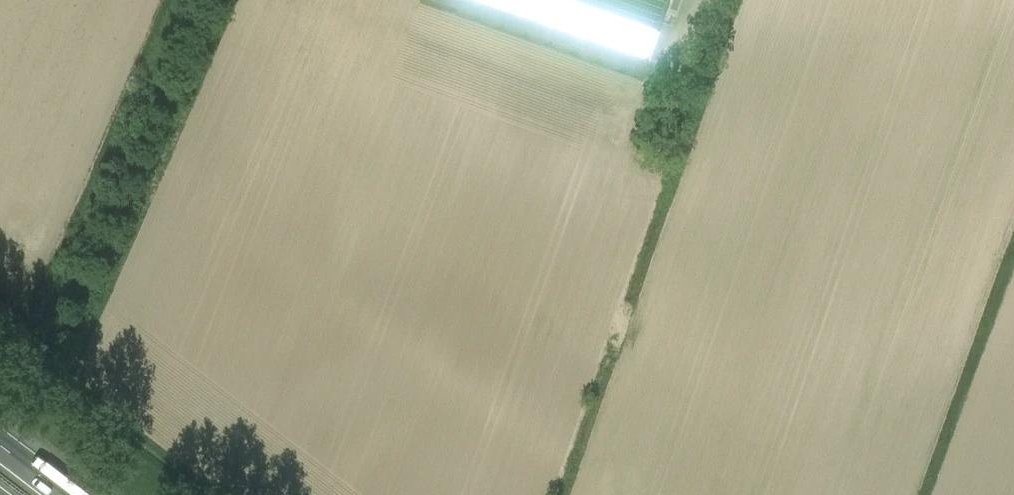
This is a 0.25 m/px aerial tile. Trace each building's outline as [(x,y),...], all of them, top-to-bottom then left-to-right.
[(648,61),(670,0),(472,0),(648,61)]
